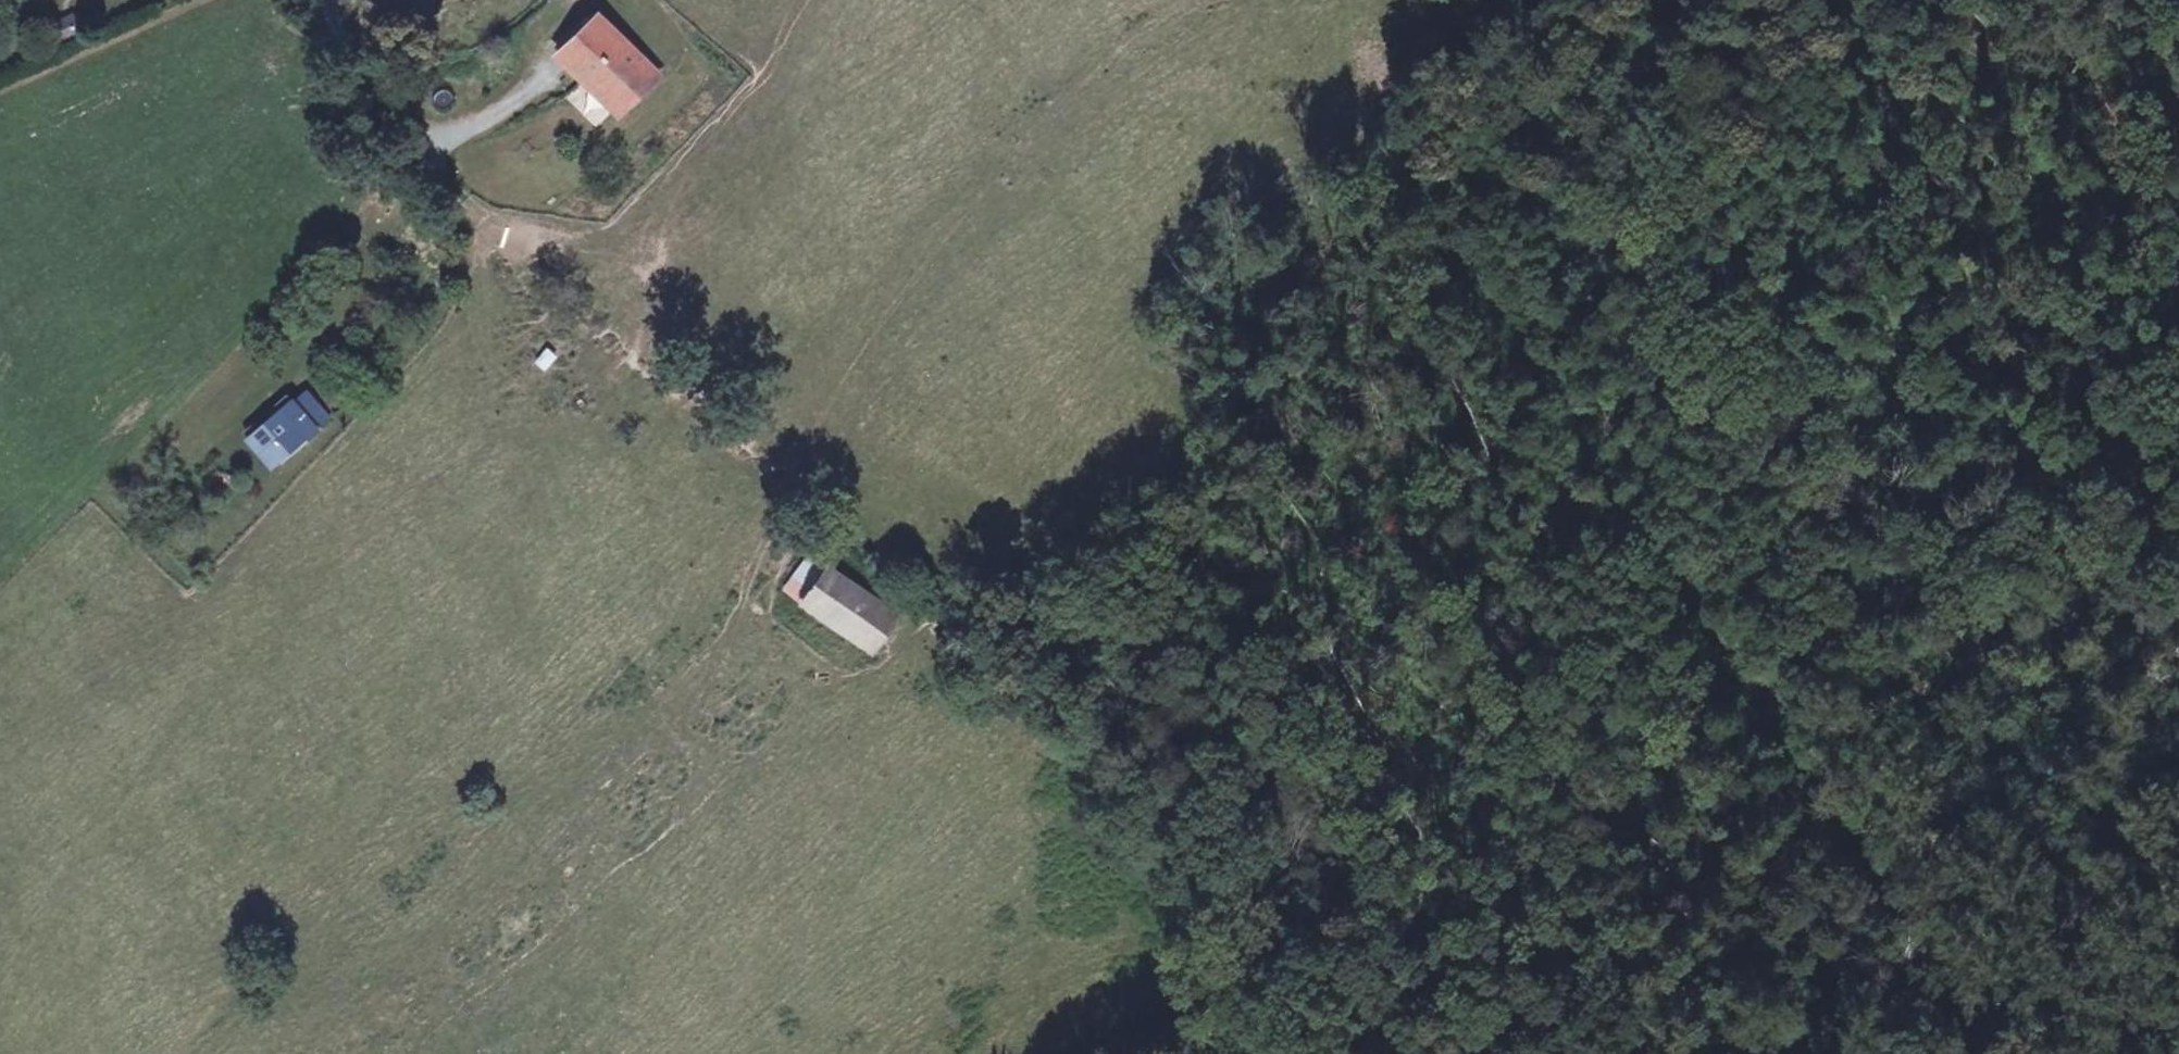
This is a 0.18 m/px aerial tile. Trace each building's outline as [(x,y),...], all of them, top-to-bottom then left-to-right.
[(558,54),(612,111),(652,77),(598,18),(558,54)] [(71,27),(77,44),(97,36),(91,19),(71,27)] [(300,395),(288,408),(310,428),(321,415),(300,395)] [(272,470),(311,429),(310,428),(288,408),(285,405),(247,446),(272,470)] [(860,580),(835,613),(900,662),(930,622),(860,580)]
